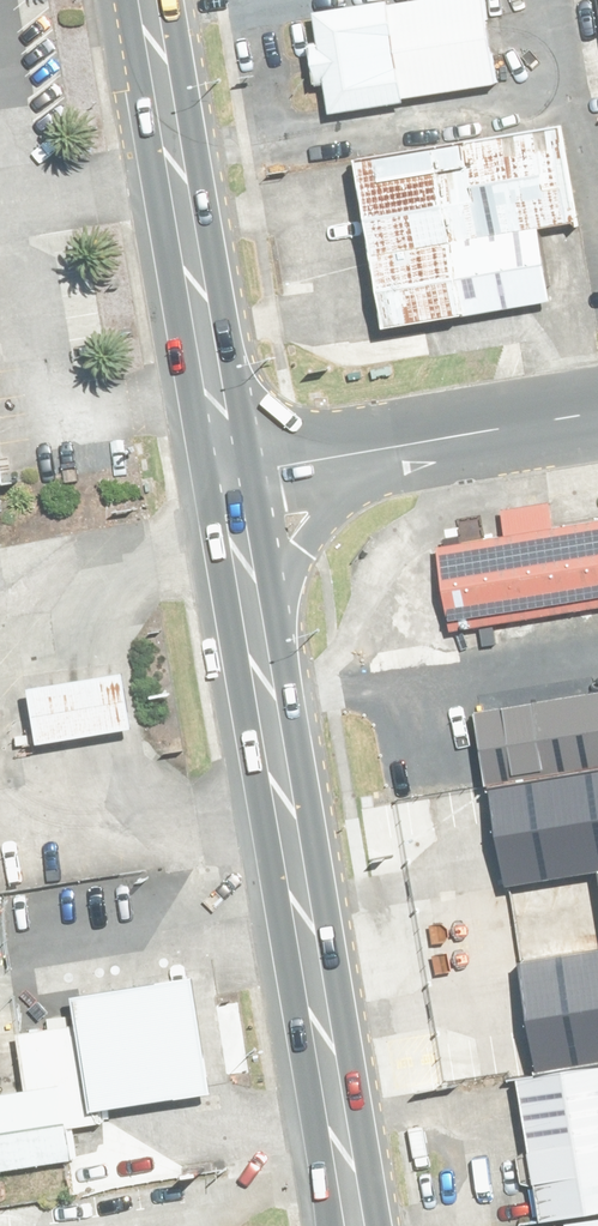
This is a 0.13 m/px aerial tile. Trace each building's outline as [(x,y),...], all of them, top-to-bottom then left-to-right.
[(299,9),(315,104),(479,78),(466,0),(360,0),(299,9)] [(543,122),(345,153),(372,323),(538,297),(527,222),(558,217),(543,122)] [(416,545),(429,628),(597,601),(597,517),(416,545)] [(135,729),(126,670),(80,678),(30,688),(40,746),(88,737),(135,729)] [(597,756),(597,684),(450,707),(461,777),(597,756)] [(479,781),(494,877),(597,860),(597,762),(479,781)] [(510,952),(528,1066),(597,1055),(597,938),(510,952)] [(197,977),(76,996),(94,1109),(215,1092),(197,977)] [(71,1128),(101,1124),(85,1026),(17,1034),(27,1090),(64,1085),(71,1128)] [(528,1066),(509,1069),(531,1210),(597,1199),(597,1055),(528,1066)] [(0,1094),(0,1174),(77,1163),(71,1128),(64,1085),(27,1090),(0,1094)]
